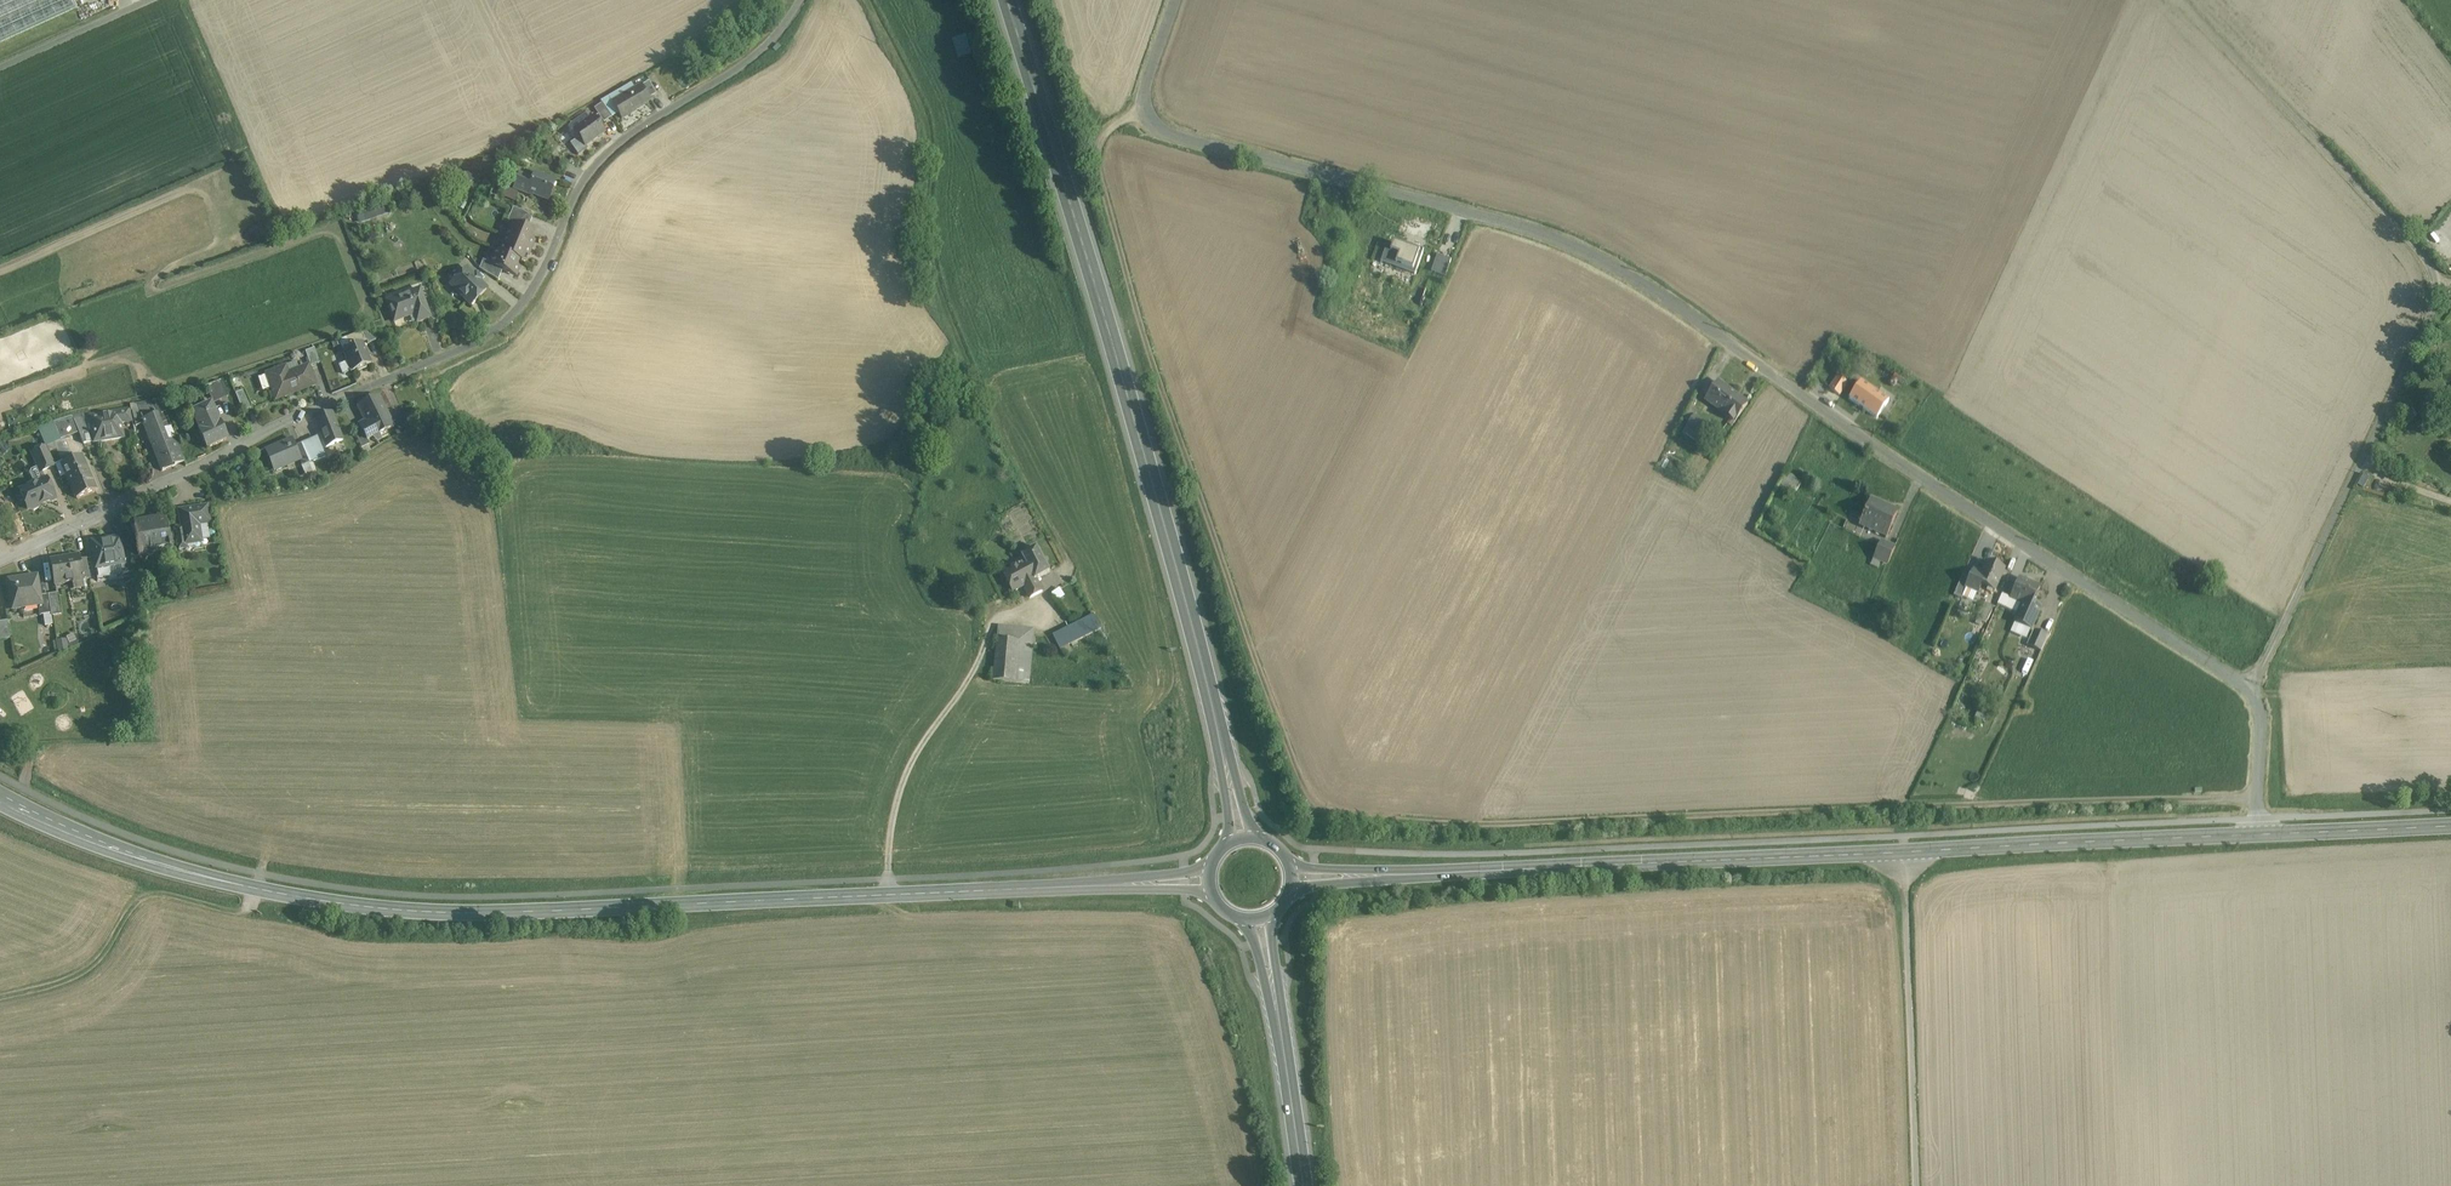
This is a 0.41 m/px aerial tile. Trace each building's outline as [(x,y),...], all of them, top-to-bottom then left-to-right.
[(76,8),(72,0),(0,0),(0,42),(76,8)] [(809,15),(803,11),(799,18),(805,21),(809,15)] [(966,32),(951,36),(957,55),(971,51),(966,32)] [(642,85),(612,102),(622,119),(631,113),(629,111),(651,99),(642,85)] [(611,116),(602,102),(593,108),(602,122),(611,116)] [(587,111),(571,123),(568,126),(568,129),(569,133),(574,140),(570,143),(578,155),(587,148),(585,145),(604,132),(593,116),(592,117),(587,111)] [(516,154),(513,161),(527,168),(530,161),(516,154)] [(447,179),(450,188),(473,180),(470,171),(447,179)] [(555,181),(534,173),(531,179),(526,193),(532,196),(533,194),(547,200),(555,181)] [(531,179),(519,174),(513,188),(526,193),(531,179)] [(498,186),(495,194),(512,201),(516,193),(498,186)] [(532,216),(513,207),(509,215),(529,223),(532,216)] [(529,223),(509,215),(506,223),(510,225),(511,223),(526,230),(529,223)] [(526,230),(511,223),(510,225),(505,238),(530,249),(533,241),(530,240),(533,233),(526,230)] [(530,249),(505,238),(499,252),(518,260),(521,262),(524,255),(527,256),(530,249)] [(1446,249),(1416,238),(1408,259),(1438,270),(1446,249)] [(518,260),(499,252),(496,250),(490,264),(490,265),(502,270),(515,276),(518,267),(515,266),(518,260)] [(502,270),(490,265),(490,264),(482,261),(479,269),(497,281),(502,270)] [(466,270),(451,286),(470,305),(486,290),(466,270)] [(419,291),(386,303),(393,323),(413,316),(416,324),(429,319),(419,291)] [(371,328),(362,332),(367,345),(376,341),(371,328)] [(361,344),(342,351),(347,362),(339,365),(343,375),(351,372),(351,373),(370,365),(361,344)] [(314,349),(305,352),(310,367),(319,364),(314,349)] [(285,369),(267,375),(276,399),(314,385),(308,367),(296,372),(296,373),(288,376),(285,369)] [(1906,377),(1896,371),(1893,377),(1903,383),(1906,377)] [(1839,375),(1830,387),(1838,393),(1847,381),(1839,375)] [(1748,402),(1718,380),(1706,398),(1736,419),(1748,402)] [(1860,380),(1846,400),(1858,408),(1872,388),(1860,380)] [(220,383),(205,389),(211,405),(227,399),(220,383)] [(1872,388),(1858,408),(1873,419),(1888,398),(1872,388)] [(251,410),(244,392),(235,396),(242,414),(251,410)] [(378,395),(357,406),(365,421),(359,425),(367,440),(394,427),(378,395)] [(187,396),(179,398),(181,407),(182,410),(191,407),(187,396)] [(170,401),(162,404),(165,413),(181,407),(179,398),(170,401)] [(159,403),(129,408),(130,417),(133,416),(135,428),(141,425),(141,424),(143,423),(142,420),(155,415),(154,414),(163,411),(159,403)] [(211,407),(191,415),(199,433),(198,434),(206,452),(227,442),(219,425),(218,426),(211,407)] [(332,413),(315,420),(326,447),(342,441),(332,413)] [(129,414),(89,421),(93,443),(94,444),(122,439),(119,426),(131,423),(129,414)] [(1711,425),(1694,414),(1687,423),(1687,424),(1703,435),(1711,425)] [(88,415),(71,419),(78,435),(83,445),(93,443),(89,421),(88,415)] [(166,444),(155,415),(142,420),(143,423),(141,424),(141,425),(142,426),(144,425),(163,473),(175,467),(166,444)] [(71,419),(52,425),(60,442),(78,435),(71,419)] [(402,420),(394,423),(400,435),(408,433),(402,420)] [(1703,435),(1687,424),(1683,430),(1699,441),(1703,435)] [(52,425),(37,430),(45,448),(60,442),(52,425)] [(367,440),(359,425),(352,428),(361,448),(369,444),(367,440)] [(317,437),(301,444),(302,448),(309,464),(325,457),(317,437)] [(289,439),(264,451),(275,474),(300,463),(300,464),(301,464),(295,451),(289,439)] [(175,440),(166,444),(175,467),(185,464),(175,440)] [(302,448),(295,451),(301,464),(302,466),(309,464),(302,448)] [(45,449),(32,455),(40,474),(53,468),(45,449)] [(80,458),(61,466),(76,500),(95,492),(80,458)] [(1786,469),(1778,481),(1785,486),(1789,481),(1786,478),(1790,472),(1786,469)] [(1801,480),(1790,472),(1786,478),(1789,481),(1797,486),(1801,480)] [(46,480),(36,485),(33,484),(27,486),(26,489),(22,491),(20,494),(24,503),(28,505),(30,510),(33,511),(39,509),(40,506),(49,501),(52,502),(55,501),(46,480)] [(1897,509),(1870,497),(1860,522),(1887,533),(1897,509)] [(206,510),(179,514),(182,530),(185,547),(200,544),(197,527),(209,525),(206,510)] [(165,522),(133,528),(139,562),(151,559),(150,555),(169,551),(170,556),(171,556),(165,522)] [(182,530),(175,531),(178,552),(186,551),(185,547),(182,530)] [(1888,542),(1881,538),(1874,555),(1881,558),(1888,542)] [(120,539),(91,543),(96,571),(121,567),(124,566),(123,561),(120,539)] [(1888,542),(1881,558),(1888,562),(1896,545),(1888,542)] [(1037,548),(1022,556),(1022,557),(1016,560),(1019,565),(1004,573),(1013,592),(1024,586),(1030,598),(1042,591),(1036,580),(1050,572),(1037,548)] [(79,558),(50,563),(54,587),(72,583),(83,582),(83,581),(79,562),(79,558)] [(131,559),(123,561),(124,566),(121,567),(122,576),(133,574),(131,559)] [(86,560),(79,562),(83,581),(90,580),(86,560)] [(2004,568),(1988,561),(1978,582),(1994,590),(2004,568)] [(37,577),(7,582),(12,611),(38,607),(42,607),(41,597),(37,577)] [(2040,587),(2019,577),(2011,597),(2007,607),(2019,612),(2023,602),(2032,606),(2032,605),(2040,587)] [(83,582),(72,583),(74,591),(84,589),(83,582)] [(1983,592),(1969,586),(1965,593),(1980,600),(1983,592)] [(58,594),(48,596),(51,615),(51,618),(62,616),(58,594)] [(42,607),(38,607),(40,617),(43,617),(51,615),(48,596),(41,597),(42,607)] [(1993,606),(1983,602),(1977,615),(1987,619),(1993,606)] [(2032,606),(2023,602),(2019,612),(2015,621),(2031,629),(2040,608),(2032,605),(2032,606)] [(51,615),(43,617),(45,627),(53,626),(51,618),(51,615)] [(1094,615),(1053,636),(1060,650),(1101,629),(1094,615)] [(0,623),(0,642),(10,640),(7,622),(0,623)] [(1033,630),(998,627),(997,639),(1020,642),(1016,684),(1028,685),(1033,630)] [(2048,636),(2034,630),(2027,644),(2042,651),(2048,636)] [(1020,642),(997,639),(997,641),(993,682),(1016,684),(1020,642)] [(66,644),(57,645),(58,652),(68,651),(66,644)] [(1971,682),(1981,686),(1989,668),(1979,664),(1971,682)]
